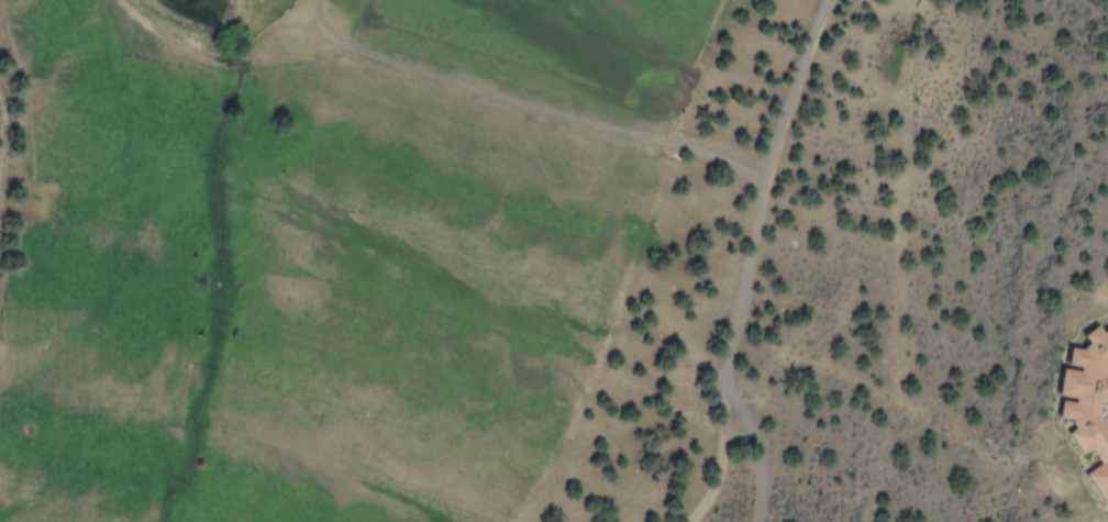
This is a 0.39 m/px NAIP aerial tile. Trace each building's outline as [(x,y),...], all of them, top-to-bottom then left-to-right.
[(1090,410),(1091,396),(1100,397),(1102,381),(1095,377),(1096,364),(1107,355),(1107,319),(1091,331),(1085,323),(1070,334),(1076,342),(1067,348),(1053,346),(1051,361),(1043,367),(1041,390),(1046,399),(1044,417),(1057,418),(1061,424),(1057,434),(1072,454),(1080,448),(1090,462),(1075,473),(1097,505),(1107,498),(1107,436),(1090,410)]
